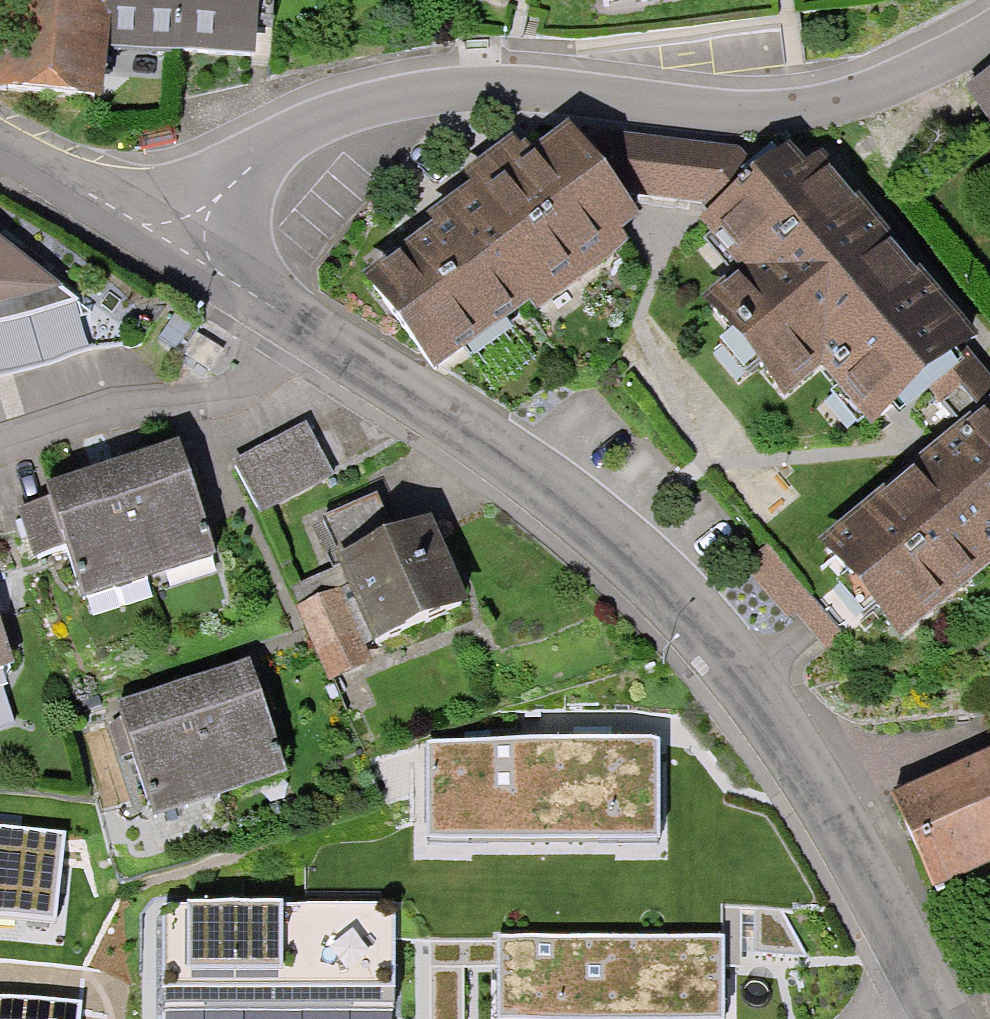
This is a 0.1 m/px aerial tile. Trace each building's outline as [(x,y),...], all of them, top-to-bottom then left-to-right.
[(109,0),(0,0),(0,84),(98,94),(106,42),(109,0)] [(106,42),(245,52),(249,0),(109,0),(106,42)] [(967,93),(989,124),(989,76),(967,93)] [(429,218),(349,277),(425,379),(622,232),(636,222),(628,210),(584,152),(562,122),(524,150),(513,135),(461,173),(471,187),(429,218)] [(587,142),(584,152),(628,210),(635,211),(703,220),(751,179),(753,152),(589,134),(587,142)] [(864,431),(976,339),(806,134),(751,179),(703,220),(698,223),(739,272),(713,293),(743,329),(725,343),(779,408),(818,376),(864,431)] [(59,287),(0,217),(0,305),(59,287)] [(814,538),(893,635),(989,557),(989,396),(814,538)] [(307,424),(234,460),(261,515),(334,479),(307,424)] [(173,439),(40,481),(46,502),(18,511),(32,555),(61,546),(77,596),(210,554),(173,439)] [(427,515),(325,556),(339,592),(296,609),(325,684),(369,666),(363,649),(464,609),(427,515)] [(10,666),(0,637),(0,669),(10,666)] [(241,662),(112,705),(148,814),(278,771),(241,662)] [(887,795),(930,894),(989,868),(989,750),(887,795)] [(601,751),(428,752),(428,838),(654,836),(654,751),(601,751)] [(66,843),(0,835),(0,923),(56,930),(66,843)] [(220,910),(162,911),(163,1009),(389,1007),(388,909),(220,910)] [(496,940),(496,966),(496,1018),(722,1018),(722,963),(722,939),(496,940)] [(0,992),(0,1018),(90,1018),(91,1001),(0,992)]
